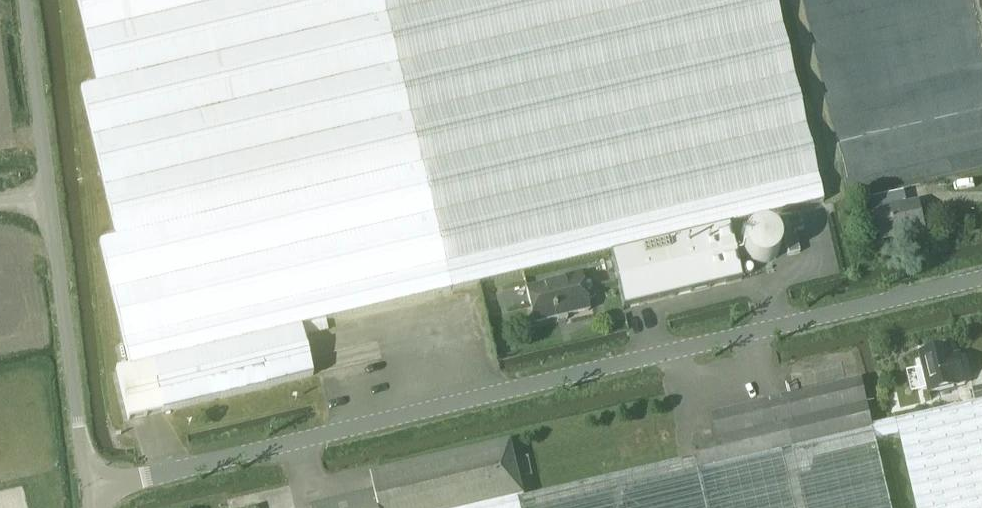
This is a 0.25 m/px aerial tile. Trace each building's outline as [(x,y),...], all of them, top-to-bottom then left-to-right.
[(98,84),(82,88),(117,237),(100,241),(130,368),(119,371),(131,420),(313,377),(301,326),(612,253),(624,306),(741,279),(729,225),(823,202),(775,0),(78,0),(98,84)] [(882,241),(925,231),(919,202),(907,204),(905,192),(873,199),(882,241)] [(805,229),(802,215),(781,220),(784,234),(805,229)] [(800,252),(795,232),(784,234),(789,255),(800,252)] [(583,285),(580,276),(527,288),(534,323),(589,310),(586,300),(594,298),(590,283),(583,285)] [(953,354),(951,347),(919,354),(929,392),(965,383),(961,367),(958,353),(953,354)] [(712,413),(718,440),(695,445),(697,456),(701,470),(875,428),(862,377),(712,413)] [(973,390),(976,402),(898,420),(918,507),(981,507),(981,388),(973,390)] [(875,428),(701,470),(697,456),(631,471),(630,470),(526,495),(518,497),(520,507),(893,507),(875,428)] [(518,497),(526,495),(513,441),(371,474),(374,490),(311,505),(312,507),(472,507),(518,497)] [(518,497),(472,507),(520,507),(518,497)]
